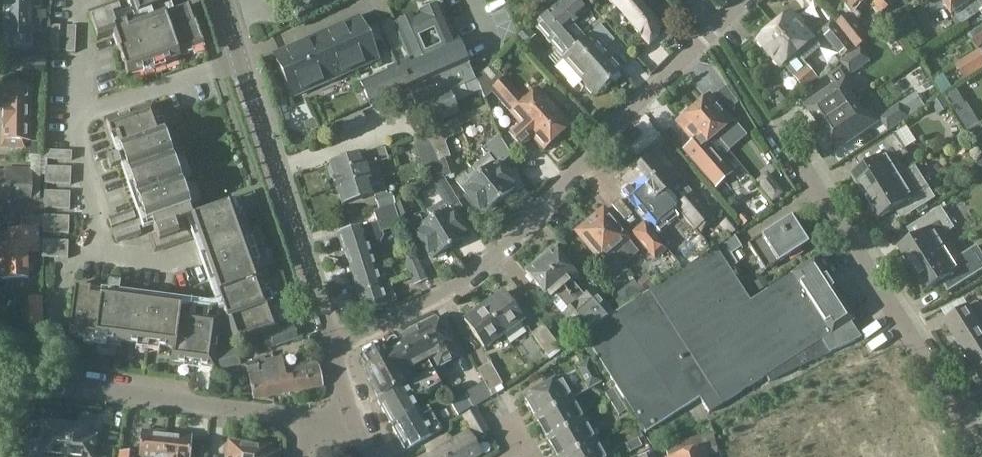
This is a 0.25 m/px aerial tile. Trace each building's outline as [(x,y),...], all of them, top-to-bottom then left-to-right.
[(4,17),(32,17),(32,9),(42,9),(42,1),(32,1),(32,0),(5,0),(4,17)] [(138,16),(180,2),(179,0),(133,0),(138,16)] [(545,14),(608,84),(621,72),(603,51),(614,41),(600,25),(586,38),(573,24),(587,12),(577,0),(562,0),(551,10),(545,14)] [(609,1),(649,45),(658,37),(652,32),(660,25),(638,0),(610,0),(609,1)] [(849,3),(842,8),(848,16),(836,25),(856,51),(861,47),(870,40),(855,22),(861,16),(857,11),(869,0),(846,0),(849,3)] [(884,13),(896,3),(894,0),(872,0),(884,13)] [(965,7),(968,5),(976,17),(981,13),(981,0),(943,0),(944,2),(943,2),(952,17),(966,8),(965,7)] [(933,12),(925,1),(905,16),(913,27),(933,12)] [(118,4),(111,6),(113,13),(121,10),(118,4)] [(409,61),(397,67),(407,91),(409,90),(467,65),(469,64),(468,63),(459,43),(457,44),(440,7),(439,4),(394,25),(409,61)] [(106,8),(103,9),(105,16),(113,13),(111,6),(106,8)] [(113,37),(114,41),(117,49),(127,78),(205,51),(190,8),(128,30),(121,10),(113,13),(105,16),(98,18),(90,21),(97,42),(113,37)] [(103,9),(95,12),(98,18),(105,16),(103,9)] [(88,14),(90,21),(98,18),(95,12),(88,14)] [(792,12),(775,27),(805,62),(821,48),(821,47),(815,40),(792,12)] [(534,24),(558,50),(549,58),(556,66),(562,60),(595,96),(608,84),(545,14),(534,24)] [(31,32),(41,32),(41,27),(32,27),(32,17),(4,17),(4,52),(32,52),(31,32)] [(377,62),(358,18),(319,35),(322,44),(319,45),(334,80),(377,62)] [(822,33),(835,48),(834,49),(843,60),(856,51),(836,25),(834,23),(822,33)] [(51,25),(51,34),(60,35),(60,26),(51,25)] [(67,27),(67,36),(76,36),(76,27),(67,27)] [(782,68),(785,65),(805,89),(819,78),(805,62),(775,27),(759,41),(782,68)] [(536,36),(527,28),(515,39),(524,48),(536,36)] [(977,49),(981,46),(981,28),(969,36),(977,49)] [(51,34),(50,43),(60,44),(60,35),(51,34)] [(67,36),(66,44),(75,45),(76,36),(67,36)] [(316,36),(273,55),(292,98),(334,80),(319,45),(316,36)] [(59,52),(59,51),(60,44),(50,43),(50,52),(59,52)] [(66,52),(68,53),(75,53),(75,45),(66,44),(66,51),(66,52)] [(851,75),(871,59),(861,47),(856,51),(843,60),(841,62),(851,75)] [(980,52),(956,66),(964,80),(981,69),(981,54),(980,52)] [(495,66),(503,75),(509,70),(509,64),(504,58),(495,66)] [(45,59),(23,59),(22,76),(44,76),(45,59)] [(455,104),(482,92),(477,80),(477,79),(475,81),(467,65),(409,90),(425,129),(459,115),(455,104)] [(492,65),(477,79),(477,80),(482,92),(485,100),(494,92),(502,100),(500,102),(511,114),(510,114),(520,125),(509,134),(522,148),(532,139),(543,151),(556,139),(513,91),(514,90),(515,89),(504,77),(504,78),(492,65)] [(372,106),(407,91),(397,67),(361,84),(372,106)] [(513,91),(556,139),(570,127),(527,78),(515,89),(514,90),(513,91)] [(809,105),(824,126),(857,104),(849,93),(855,88),(849,78),(809,105)] [(2,86),(1,149),(25,149),(25,143),(28,143),(29,87),(2,86)] [(781,107),(791,99),(784,88),(773,96),(781,107)] [(945,95),(955,111),(966,104),(956,88),(945,95)] [(914,91),(899,101),(901,105),(908,114),(923,104),(914,91)] [(709,96),(693,110),(716,137),(732,123),(709,96)] [(951,108),(944,96),(932,104),(939,115),(951,108)] [(865,116),(857,104),(824,126),(839,148),(878,121),(871,111),(865,116)] [(888,130),(909,116),(908,114),(901,105),(880,118),(888,130)] [(486,106),(457,119),(460,127),(490,113),(486,106)] [(152,222),(156,234),(159,242),(166,240),(174,237),(182,234),(190,231),(186,220),(192,218),(236,344),(280,329),(235,201),(192,216),(191,213),(189,208),(154,107),(106,124),(111,139),(117,137),(147,224),(152,222)] [(684,151),(710,181),(727,167),(707,144),(716,137),(693,110),(676,124),(693,143),(684,151)] [(318,131),(336,123),(332,114),(313,120),(318,131)] [(457,119),(428,132),(429,135),(438,162),(439,162),(445,178),(447,182),(456,179),(454,175),(457,174),(451,158),(446,144),(448,140),(463,133),(460,127),(457,119)] [(851,175),(865,196),(906,172),(899,161),(909,155),(895,133),(872,148),(878,158),(851,175)] [(429,187),(431,186),(445,178),(439,162),(438,162),(429,135),(413,140),(429,187)] [(471,168),(474,172),(499,202),(502,200),(506,201),(510,198),(511,193),(512,192),(508,188),(511,185),(496,168),(511,156),(502,140),(499,135),(482,150),(487,156),(486,157),(487,158),(478,165),(478,163),(471,168)] [(31,143),(30,155),(41,156),(41,153),(41,143),(31,143)] [(374,195),(378,210),(394,205),(390,194),(386,196),(376,164),(387,161),(384,150),(372,153),(362,156),(362,155),(329,166),(330,169),(327,171),(330,178),(333,179),(341,205),(374,195)] [(46,154),(46,160),(47,160),(48,160),(54,160),(54,159),(55,151),(46,151),(46,153),(46,154)] [(54,159),(54,160),(63,161),(63,159),(63,152),(55,151),(54,159)] [(63,159),(63,161),(71,161),(71,160),(72,152),(65,152),(63,152),(63,159)] [(657,153),(640,167),(663,194),(664,194),(695,231),(697,229),(702,234),(713,224),(709,219),(712,216),(693,193),(681,202),(670,189),(680,180),(657,153)] [(31,164),(30,170),(31,170),(31,175),(40,175),(41,156),(30,155),(25,155),(25,164),(31,164)] [(865,196),(879,220),(904,204),(911,214),(917,210),(919,214),(928,209),(926,205),(936,198),(916,166),(906,172),(865,196)] [(46,172),(45,176),(54,176),(54,168),(47,167),(46,167),(46,172)] [(647,208),(663,194),(640,167),(624,181),(647,208)] [(54,168),(54,176),(63,177),(63,168),(54,168)] [(63,168),(63,177),(71,177),(71,168),(63,168)] [(31,201),(31,199),(40,200),(40,175),(31,175),(31,170),(30,170),(10,170),(10,174),(0,174),(0,200),(31,201)] [(497,204),(499,202),(474,172),(466,179),(464,177),(455,184),(478,213),(480,211),(484,215),(488,212),(493,212),(496,209),(497,204)] [(45,185),(46,185),(47,185),(54,185),(54,176),(45,176),(45,184),(45,185)] [(54,185),(62,185),(63,177),(54,176),(54,185)] [(63,177),(62,185),(71,186),(71,177),(63,177)] [(44,199),(44,201),(53,201),(53,192),(46,192),(45,192),(44,199)] [(53,192),(53,201),(62,201),(62,193),(53,192)] [(62,193),(62,201),(70,201),(71,193),(62,193)] [(732,205),(727,199),(723,202),(728,208),(732,205)] [(429,215),(450,249),(453,247),(457,248),(461,246),(462,241),(464,240),(461,235),(463,234),(453,216),(452,216),(444,203),(443,204),(440,200),(435,203),(438,207),(434,209),(435,211),(429,215)] [(44,209),(45,209),(46,209),(53,210),(53,201),(44,201),(44,209)] [(53,210),(61,210),(62,201),(53,201),(53,210)] [(62,201),(61,210),(70,210),(70,201),(62,201)] [(410,215),(404,201),(395,205),(400,218),(410,215)] [(350,274),(357,295),(380,287),(369,249),(379,245),(383,237),(382,232),(401,225),(394,205),(378,210),(373,211),(377,223),(338,235),(350,274)] [(898,249),(912,272),(954,247),(946,234),(955,228),(942,207),(917,223),(923,233),(898,249)] [(131,212),(125,214),(128,222),(136,219),(133,211),(131,212)] [(606,241),(604,244),(623,267),(639,253),(628,240),(603,211),(591,222),(606,241)] [(743,227),(750,221),(743,213),(737,219),(743,227)] [(125,214),(117,217),(120,225),(128,222),(125,214)] [(446,251),(450,249),(429,215),(420,221),(418,218),(409,224),(416,236),(415,237),(427,256),(429,254),(432,259),(436,257),(441,258),(446,255),(446,251)] [(45,225),(52,225),(52,216),(45,216),(44,216),(44,217),(43,225),(45,225)] [(52,225),(61,226),(61,217),(52,216),(52,225)] [(21,217),(22,230),(38,229),(43,229),(43,225),(44,217),(21,217)] [(61,217),(61,226),(69,226),(70,217),(61,217)] [(109,220),(112,228),(120,225),(117,217),(112,219),(109,220)] [(729,236),(738,229),(729,218),(721,225),(729,236)] [(791,218),(748,245),(765,272),(808,244),(791,218)] [(623,267),(604,244),(606,241),(591,222),(577,234),(602,263),(600,264),(615,282),(628,272),(623,267)] [(666,250),(644,224),(633,234),(655,260),(666,250)] [(43,229),(43,234),(44,234),(45,234),(52,234),(52,225),(45,225),(43,225),(43,229)] [(52,234),(60,234),(61,226),(52,225),(52,234)] [(60,234),(69,235),(69,226),(61,226),(60,234)] [(139,226),(130,229),(133,237),(140,235),(142,235),(139,226)] [(0,246),(0,272),(3,272),(3,280),(29,279),(27,250),(40,250),(38,229),(22,230),(9,231),(9,245),(0,246)] [(130,229),(122,232),(125,240),(133,237),(130,229)] [(182,234),(185,243),(192,240),(193,240),(193,238),(190,231),(182,234)] [(117,243),(125,240),(122,232),(114,235),(117,243)] [(148,237),(151,245),(159,243),(159,242),(156,234),(148,237)] [(182,234),(174,237),(177,245),(185,243),(182,234)] [(166,240),(170,248),(177,245),(174,237),(166,240)] [(735,237),(717,248),(730,269),(738,264),(732,255),(742,248),(735,237)] [(159,243),(162,251),(170,248),(166,240),(159,242),(159,243)] [(43,241),(43,249),(51,250),(51,241),(45,241),(44,241),(43,241)] [(51,241),(51,250),(60,250),(60,241),(51,241)] [(60,241),(60,250),(68,250),(69,242),(60,241)] [(151,245),(152,249),(154,254),(162,251),(159,243),(151,245)] [(926,294),(950,278),(957,288),(981,272),(981,252),(978,245),(960,256),(954,247),(912,272),(926,294)] [(582,334),(583,336),(597,358),(604,369),(646,434),(700,399),(709,414),(721,406),(766,378),(769,383),(861,339),(850,322),(853,320),(833,288),(825,276),(815,261),(751,302),(730,269),(717,248),(649,292),(615,313),(596,326),(582,334)] [(692,255),(687,248),(674,257),(679,265),(692,255)] [(43,249),(42,258),(44,258),(51,258),(51,250),(43,249)] [(553,249),(539,261),(585,315),(586,314),(596,326),(615,313),(593,288),(583,296),(570,282),(576,277),(553,249)] [(51,250),(51,258),(59,259),(60,250),(51,250)] [(60,250),(59,259),(68,259),(68,250),(60,250)] [(415,252),(402,258),(413,286),(427,281),(415,252)] [(539,261),(525,273),(580,336),(582,334),(596,326),(586,314),(585,315),(539,261)] [(647,275),(637,284),(644,292),(645,293),(655,285),(647,275)] [(769,285),(764,277),(754,284),(759,292),(769,285)] [(397,302),(391,284),(380,287),(357,295),(362,313),(386,306),(386,305),(397,302)] [(73,287),(67,337),(171,350),(170,363),(212,368),(218,322),(178,317),(179,306),(89,294),(90,289),(73,287)] [(619,310),(631,301),(622,290),(610,299),(619,310)] [(503,291),(482,306),(504,336),(524,322),(503,291)] [(44,339),(42,297),(27,298),(29,326),(32,325),(33,339),(44,339)] [(958,343),(981,328),(981,329),(981,308),(979,304),(976,303),(945,323),(958,343)] [(484,350),(504,336),(482,306),(462,320),(484,350)] [(427,348),(437,367),(438,368),(456,359),(434,319),(404,335),(400,337),(411,356),(427,348)] [(293,325),(269,334),(274,348),(298,339),(293,325)] [(547,356),(558,348),(543,327),(532,335),(547,356)] [(958,343),(971,363),(981,355),(981,329),(981,328),(958,343)] [(370,380),(380,399),(432,370),(437,367),(427,348),(411,356),(400,337),(376,351),(376,352),(367,358),(364,366),(371,379),(370,380)] [(240,365),(235,349),(217,354),(221,370),(240,365)] [(971,363),(981,380),(981,355),(971,363)] [(253,399),(284,394),(280,372),(284,371),(281,357),(276,358),(275,367),(274,359),(260,362),(262,373),(248,376),(253,399)] [(259,371),(257,361),(245,364),(247,374),(259,371)] [(536,418),(572,399),(599,384),(587,361),(576,367),(584,383),(568,392),(560,377),(552,382),(551,380),(526,394),(527,395),(524,397),(536,418)] [(485,384),(487,388),(489,392),(502,385),(490,363),(477,371),(485,384)] [(319,364),(284,371),(280,372),(284,394),(323,386),(319,364)] [(377,401),(393,429),(420,413),(419,412),(413,400),(424,394),(425,395),(441,386),(432,370),(380,399),(377,401)] [(485,384),(465,395),(472,407),(473,408),(492,397),(489,392),(487,388),(485,384)] [(606,394),(612,405),(620,400),(613,390),(606,394)] [(458,416),(472,407),(465,395),(451,404),(458,416)] [(536,418),(548,439),(584,420),(572,399),(536,418)] [(627,411),(620,400),(612,405),(619,416),(627,411)] [(393,429),(406,452),(434,437),(434,436),(442,431),(440,427),(433,415),(429,407),(419,412),(420,413),(393,429)] [(488,432),(476,411),(465,417),(476,438),(488,432)] [(584,420),(548,439),(558,456),(566,456),(595,441),(584,420)] [(69,426),(42,423),(40,443),(32,442),(31,456),(66,456),(69,426)] [(66,456),(93,456),(96,429),(69,426),(66,456)] [(166,434),(141,432),(139,456),(136,455),(136,454),(118,452),(118,456),(164,456),(166,434)] [(445,447),(441,440),(427,448),(430,455),(427,456),(477,456),(481,455),(468,433),(445,447)] [(713,433),(665,446),(668,456),(706,456),(718,454),(713,433)] [(191,437),(166,434),(164,456),(189,456),(191,437)] [(108,435),(106,451),(118,452),(120,436),(108,435)] [(638,439),(626,445),(631,453),(642,447),(638,439)] [(595,441),(566,456),(604,456),(595,441)] [(277,451),(271,451),(271,448),(230,444),(229,456),(277,456),(277,451)]
